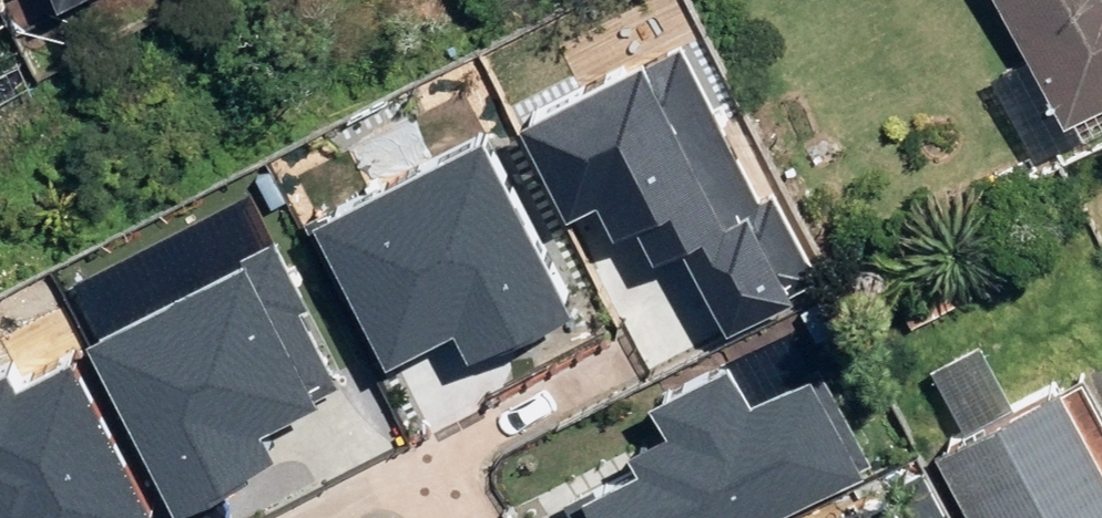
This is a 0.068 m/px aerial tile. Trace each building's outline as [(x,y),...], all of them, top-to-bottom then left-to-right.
[(89,0),(45,0),(52,16),(89,0)] [(1060,128),(1101,105),(1101,0),(992,0),(1060,128)] [(675,55),(524,134),(571,221),(597,207),(617,245),(635,236),(651,266),(681,251),(726,338),(815,291),(769,204),(757,211),(675,55)] [(476,147),(317,230),(390,367),(451,335),(469,370),(568,319),(476,147)] [(277,253),(248,199),(72,291),(101,345),(274,254),(277,253)] [(274,254),(101,345),(87,352),(175,517),(176,517),(276,465),(261,437),(336,397),(294,318),(305,312),(274,254)] [(925,445),(965,517),(1101,517),(1101,477),(1048,379),(1009,400),(976,339),(925,366),(958,427),(925,445)] [(862,483),(802,374),(744,405),(725,369),(638,416),(657,452),(572,498),(583,517),(797,517),(862,483)] [(0,377),(0,517),(148,517),(70,372),(17,400),(4,375),(0,377)] [(857,517),(887,517),(881,505),(857,517)]
